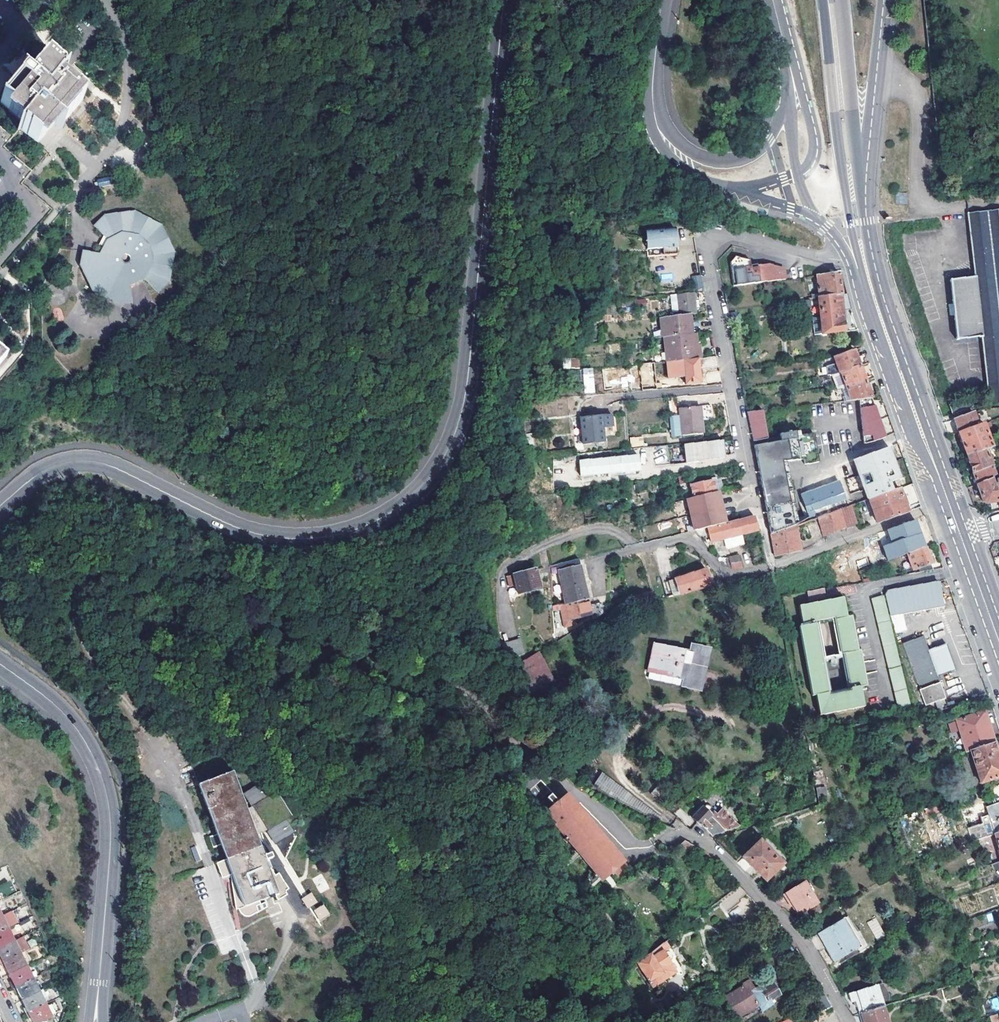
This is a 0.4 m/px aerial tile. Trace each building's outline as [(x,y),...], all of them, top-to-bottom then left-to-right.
[(0,101),(0,102),(24,122),(19,127),(37,143),(54,123),(59,127),(83,100),(59,79),(63,74),(46,59),(28,79),(23,75),(17,82),(6,95),(6,94),(0,101)] [(1,90),(6,94),(6,95),(17,82),(12,77),(1,90)] [(108,177),(97,180),(99,186),(110,184),(108,177)] [(107,240),(100,253),(82,250),(80,265),(92,291),(107,306),(133,303),(131,286),(145,279),(158,293),(170,283),(175,252),(162,225),(135,210),(105,214),(94,225),(107,240)] [(994,402),(998,402),(998,210),(965,215),(974,277),(949,281),(957,341),(982,338),(990,399),(994,402)] [(674,229),(654,231),(654,233),(644,233),(646,257),(676,255),(674,229)] [(730,262),(733,286),(771,282),(770,267),(768,266),(757,267),(756,263),(753,263),(749,263),(749,260),(735,256),(730,262)] [(770,267),(771,282),(784,281),(783,271),(770,267)] [(833,273),(815,277),(818,297),(812,298),(812,301),(818,300),(841,295),(838,272),(833,273)] [(672,283),(672,274),(660,274),(660,283),(672,283)] [(702,275),(692,275),(694,290),(703,289),(702,275)] [(689,315),(695,314),(694,302),(705,301),(704,300),(704,291),(676,294),(678,316),(689,315)] [(676,294),(668,295),(670,316),(678,316),(676,294)] [(822,336),(845,333),(842,312),(850,310),(846,294),(841,295),(818,300),(820,319),(822,336)] [(808,310),(808,301),(783,304),(783,313),(808,310)] [(670,316),(660,317),(661,337),(663,337),(688,335),(687,325),(690,324),(689,315),(678,316),(670,316)] [(822,336),(820,319),(812,320),(814,338),(822,336)] [(659,352),(659,362),(666,361),(694,359),(692,334),(691,335),(688,335),(663,337),(665,352),(659,352)] [(853,350),(834,357),(840,373),(841,372),(859,366),(853,350)] [(716,356),(703,358),(704,370),(718,368),(716,356)] [(563,368),(579,368),(579,358),(563,358),(563,368)] [(694,359),(666,361),(667,377),(685,376),(685,384),(700,382),(698,358),(694,359)] [(654,382),(653,362),(640,363),(642,390),(663,389),(663,382),(654,382)] [(841,372),(846,388),(865,381),(859,366),(841,372)] [(594,367),(582,368),(584,393),(595,392),(594,367)] [(832,375),(837,386),(843,384),(838,373),(832,375)] [(850,399),(871,399),(865,381),(846,388),(850,399)] [(949,405),(952,414),(972,406),(969,397),(949,405)] [(671,415),(673,434),(705,430),(703,417),(713,416),(711,402),(679,406),(680,414),(671,415)] [(860,404),(862,431),(863,443),(874,442),(885,437),(872,402),(860,404)] [(748,411),(751,440),(768,439),(765,409),(748,411)] [(583,413),(584,440),(606,439),(606,424),(614,424),(614,411),(583,413)] [(972,413),(953,420),(957,432),(977,426),(972,413)] [(977,426),(957,432),(956,433),(960,444),(961,443),(966,456),(985,450),(991,448),(982,424),(977,426)] [(630,437),(631,446),(643,445),(643,436),(630,437)] [(753,446),(769,529),(791,526),(783,463),(800,460),(797,440),(753,446)] [(721,442),(683,444),(685,463),(696,462),(696,458),(702,457),(702,460),(722,458),(721,442)] [(666,445),(652,446),(653,464),(667,464),(666,445)] [(854,460),(868,499),(869,499),(891,491),(888,483),(900,478),(889,448),(854,460)] [(985,450),(966,456),(972,473),(991,466),(985,450)] [(640,453),(627,454),(629,469),(641,468),(640,453)] [(627,454),(580,458),(582,473),(629,469),(627,454)] [(991,466),(972,473),(976,485),(990,480),(995,478),(991,466)] [(692,496),(693,498),(715,492),(713,484),(718,483),(716,477),(711,478),(710,477),(689,483),(691,492),(682,495),(683,499),(692,496)] [(801,493),(811,520),(816,518),(827,514),(838,510),(848,506),(838,480),(801,493)] [(986,503),(998,501),(995,488),(993,488),(990,480),(976,485),(982,502),(986,503)] [(912,483),(891,491),(869,499),(877,523),(907,512),(906,508),(919,503),(912,483)] [(693,498),(686,499),(694,531),(707,528),(724,523),(722,517),(724,516),(719,498),(718,498),(717,497),(716,492),(715,492),(693,498)] [(838,510),(843,527),(856,523),(850,506),(848,506),(838,510)] [(833,531),(843,527),(838,510),(827,514),(833,531)] [(816,518),(822,535),(833,531),(827,514),(816,518)] [(724,523),(707,528),(710,541),(714,540),(714,541),(725,539),(731,537),(731,539),(734,539),(734,536),(743,534),(757,531),(754,516),(726,523),(724,523)] [(794,526),(770,535),(774,556),(800,550),(794,526)] [(731,537),(725,539),(727,546),(745,541),(743,534),(734,536),(734,539),(731,539),(731,537)] [(933,569),(925,547),(907,554),(913,570),(919,568),(920,572),(933,569)] [(730,557),(731,569),(742,568),(741,556),(730,557)] [(867,557),(856,560),(858,566),(869,563),(867,557)] [(578,559),(557,564),(566,603),(587,599),(578,559)] [(536,569),(514,574),(518,593),(540,588),(536,569)] [(706,569),(662,582),(666,596),(711,586),(706,569)] [(506,575),(508,587),(514,585),(511,574),(506,575)] [(945,604),(939,587),(938,581),(887,589),(884,593),(889,614),(925,609),(926,611),(945,604)] [(911,713),(880,590),(868,593),(898,716),(911,713)] [(843,597),(821,601),(799,605),(802,625),(799,626),(811,695),(815,695),(819,715),(863,707),(860,687),(865,686),(859,651),(857,651),(850,616),(847,616),(843,597)] [(566,603),(558,605),(563,626),(569,625),(570,623),(570,619),(591,614),(587,599),(566,603)] [(497,634),(504,663),(514,660),(508,633),(509,606),(495,606),(495,633),(497,634)] [(903,613),(891,616),(895,634),(907,631),(903,613)] [(834,616),(814,620),(821,659),(842,655),(834,616)] [(954,667),(944,640),(926,646),(921,632),(902,639),(925,703),(944,697),(936,674),(954,667)] [(663,646),(657,650),(653,650),(650,669),(683,675),(682,683),(695,686),(702,646),(690,644),(688,650),(663,646)] [(540,650),(520,661),(536,691),(556,681),(540,650)] [(842,655),(821,659),(828,696),(851,691),(844,654),(842,655)] [(970,749),(993,742),(984,712),(956,721),(966,751),(970,749)] [(950,733),(957,731),(955,721),(948,722),(950,733)] [(178,739),(174,727),(165,730),(170,743),(171,745),(172,744),(179,742),(178,739)] [(998,775),(998,760),(993,742),(970,749),(980,781),(998,775)] [(140,748),(130,752),(133,760),(143,757),(142,753),(140,748)] [(244,907),(278,895),(233,772),(200,785),(244,907)] [(592,786),(655,819),(658,815),(602,773),(592,786)] [(251,805),(265,796),(258,784),(243,792),(251,805)] [(827,800),(826,786),(816,787),(818,801),(827,800)] [(612,873),(623,863),(566,794),(542,814),(600,883),(612,873)] [(993,833),(994,833),(998,831),(998,801),(984,805),(993,833)] [(701,827),(711,836),(727,831),(739,827),(722,809),(716,814),(713,811),(712,816),(702,806),(690,818),(701,827)] [(286,819),(267,831),(274,843),(294,832),(286,819)] [(765,883),(784,865),(760,840),(741,858),(765,883)] [(681,857),(693,846),(684,841),(676,849),(674,851),(681,857)] [(191,848),(196,862),(201,860),(195,847),(191,848)] [(623,863),(612,873),(619,880),(632,869),(625,861),(623,863)] [(9,877),(6,869),(0,871),(0,881),(9,877)] [(312,878),(320,893),(329,888),(321,874),(312,878)] [(16,890),(11,879),(0,885),(0,898),(16,890)] [(799,917),(820,904),(813,894),(815,893),(810,884),(808,885),(806,881),(783,895),(789,903),(790,906),(792,905),(799,917)] [(748,895),(739,886),(717,903),(725,914),(748,895)] [(307,908),(317,902),(312,892),(301,897),(307,908)] [(320,922),(330,914),(323,903),(312,911),(320,922)] [(613,926),(603,911),(594,917),(604,932),(613,926)] [(2,916),(8,928),(16,924),(10,912),(2,916)] [(823,945),(825,948),(833,962),(866,944),(860,931),(857,932),(848,916),(817,934),(823,945)] [(875,917),(867,922),(876,939),(885,935),(875,917)] [(0,932),(0,948),(14,941),(8,928),(0,932)] [(14,941),(20,953),(26,950),(20,938),(14,941)] [(4,962),(21,954),(20,953),(14,941),(0,948),(0,954),(1,955),(4,962)] [(650,953),(637,963),(650,982),(652,985),(654,984),(655,986),(662,983),(662,981),(677,974),(678,973),(680,974),(682,974),(682,971),(681,968),(675,959),(676,956),(671,949),(670,948),(669,947),(665,942),(650,953)] [(7,969),(10,975),(27,966),(21,954),(4,962),(7,969)] [(27,966),(10,975),(13,981),(16,987),(33,979),(27,966)] [(33,979),(16,987),(20,994),(23,999),(39,991),(33,979)] [(777,997),(770,987),(764,991),(760,985),(754,989),(750,983),(723,999),(736,1021),(758,1008),(761,1013),(772,1006),(770,1001),(777,997)] [(859,1014),(882,1007),(876,984),(848,994),(851,1003),(855,1002),(859,1014)] [(26,1006),(29,1012),(45,1004),(39,991),(23,999),(26,1006)] [(993,1011),(998,1009),(998,1002),(998,997),(990,999),(993,1011)] [(56,1002),(50,1004),(52,1013),(58,1011),(56,1002)] [(34,1021),(41,1021),(52,1017),(45,1004),(29,1012),(32,1018),(34,1021)] [(859,1014),(861,1021),(862,1021),(864,1021),(890,1021),(884,1006),(882,1007),(859,1014)]
